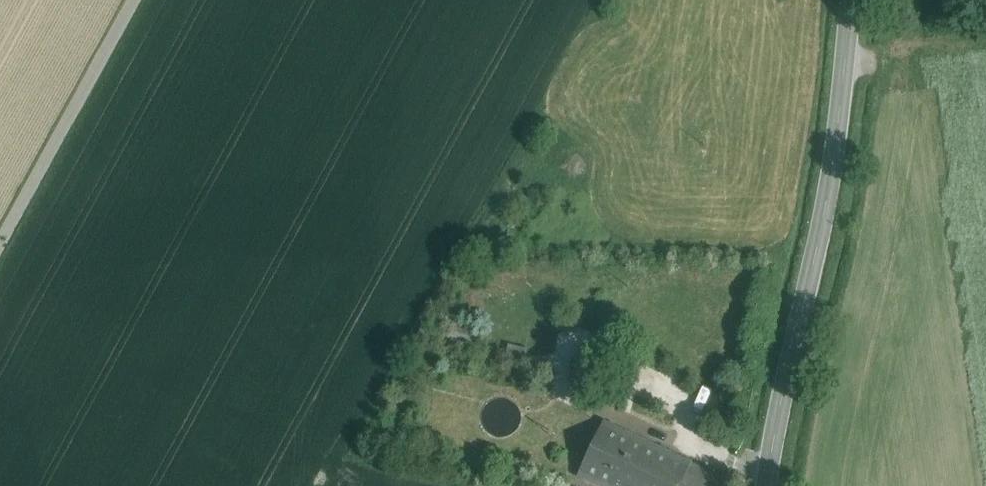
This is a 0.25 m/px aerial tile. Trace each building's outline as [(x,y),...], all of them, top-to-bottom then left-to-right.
[(606,424),(581,475),(603,485),(679,485),(689,463),(606,424)] [(689,463),(679,485),(732,485),(733,484),(689,463)]
